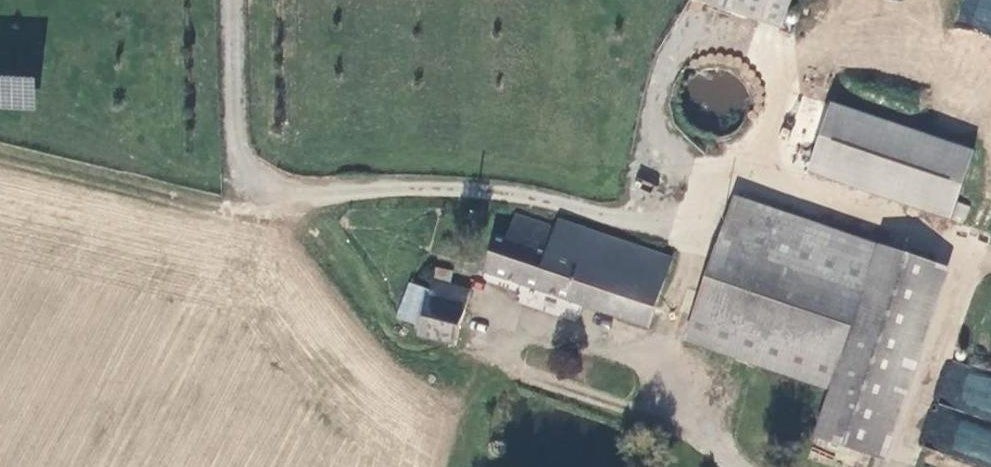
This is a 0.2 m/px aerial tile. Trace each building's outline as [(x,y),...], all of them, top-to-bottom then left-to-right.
[(681,2),(772,30),(781,0),(682,0),(681,2)] [(34,109),(35,76),(0,75),(0,108),(34,109)] [(823,105),(801,173),(945,219),(967,151),(823,105)] [(929,264),(727,200),(681,343),(826,391),(819,414),(814,429),(811,438),(868,457),(929,264)] [(667,263),(549,227),(547,235),(507,221),(499,246),(486,242),(476,274),(645,330),(667,263)] [(430,284),(447,288),(451,276),(434,272),(430,284)] [(414,339),(452,349),(468,294),(447,288),(430,284),(427,294),(417,327),(414,339)] [(393,320),(417,327),(427,294),(403,287),(393,320)] [(918,449),(978,466),(990,466),(990,380),(943,366),(918,449)] [(814,429),(818,414),(814,414),(802,411),(799,422),(810,426),(814,429)]
